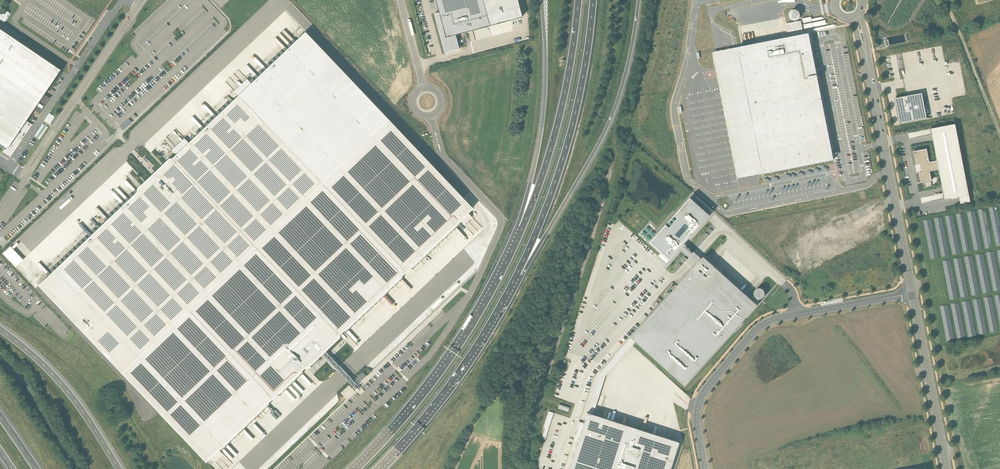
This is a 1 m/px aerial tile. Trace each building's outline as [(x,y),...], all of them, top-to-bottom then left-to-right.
[(440,16),(436,17),(445,52),(445,53),(459,49),(458,49),(454,35),(473,30),(470,20),(508,11),(510,21),(521,18),(516,0),(435,0),(440,16)] [(791,7),(791,18),(801,17),(800,7),(791,7)] [(34,109),(40,113),(39,114),(39,115),(51,97),(50,98),(44,94),(60,70),(0,29),(0,145),(6,150),(5,151),(11,155),(10,157),(10,158),(33,124),(32,124),(30,127),(25,123),(34,109)] [(238,96),(322,183),(389,120),(305,32),(251,84),(238,96)] [(808,33),(738,47),(739,49),(764,175),(764,177),(834,163),(808,33)] [(764,175),(739,49),(713,54),(738,180),(764,175)] [(927,118),(922,93),(894,98),(899,124),(927,118)] [(173,158),(172,159),(255,247),(322,183),(238,96),(173,158)] [(124,130),(133,122),(130,118),(121,126),(124,130)] [(389,120),(322,183),(400,265),(466,202),(389,120)] [(960,204),(970,202),(955,124),(930,129),(937,161),(929,162),(927,149),(913,151),(916,165),(920,164),(921,172),(919,173),(921,183),(931,180),(930,171),(938,170),(944,199),(959,197),(960,204)] [(137,192),(105,222),(189,310),(255,247),(172,159),(171,160),(170,159),(156,171),(157,172),(152,177),(151,176),(138,189),(139,190),(137,192)] [(322,183),(255,247),(333,328),(400,265),(322,183)] [(651,242),(670,259),(680,248),(683,246),(710,215),(691,198),(651,242)] [(105,222),(39,285),(122,373),(189,310),(105,222)] [(950,255),(947,236),(942,237),(943,238),(940,238),(943,256),(950,255)] [(685,386),(758,305),(704,256),(699,261),(683,246),(680,248),(697,263),(631,337),(635,340),(636,342),(685,386)] [(255,247),(189,310),(267,392),(333,328),(255,247)] [(189,310),(122,373),(200,455),(267,392),(189,310)] [(578,426),(577,426),(576,427),(576,428),(577,428),(575,434),(579,435),(579,436),(568,468),(670,468),(679,442),(593,414),(595,409),(605,376),(633,345),(634,344),(636,342),(635,340),(631,337),(629,340),(600,373),(587,412),(583,423),(583,424),(579,422),(578,426)] [(355,379),(359,383),(368,375),(365,371),(355,379)]
